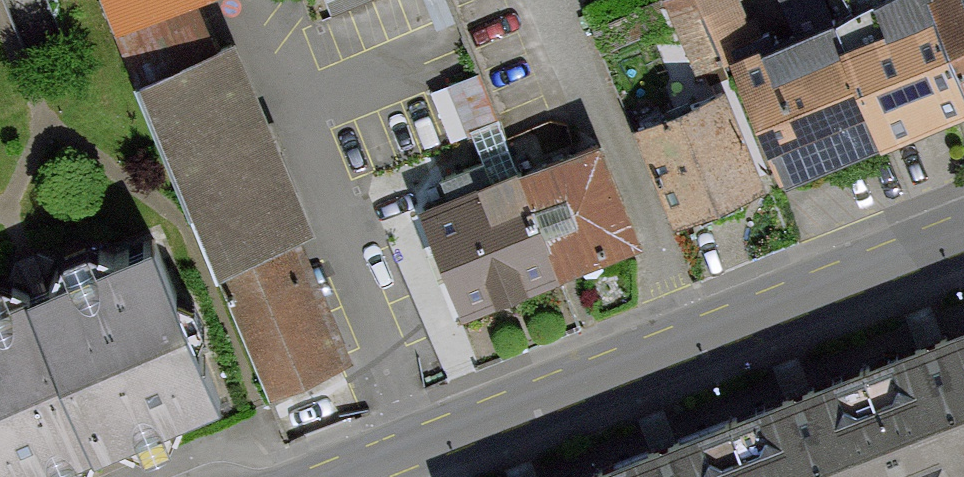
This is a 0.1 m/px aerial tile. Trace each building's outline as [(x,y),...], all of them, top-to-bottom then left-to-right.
[(115,28),(182,0),(103,0),(115,28)] [(334,12),(364,0),(329,0),(334,12)] [(765,42),(754,14),(745,18),(738,0),(664,0),(693,71),(735,55),(765,42)] [(735,55),(784,175),(880,136),(841,41),(824,0),(780,0),(793,31),(765,42),(735,55)] [(841,41),(880,136),(963,102),(963,89),(930,5),(912,13),(906,0),(865,0),(857,3),(868,30),(841,41)] [(930,5),(963,89),(963,0),(928,0),(930,5)] [(230,36),(136,77),(272,392),(349,359),(295,234),(312,226),(230,36)] [(634,123),(673,220),(763,184),(723,87),(634,123)] [(599,137),(517,168),(555,271),(638,240),(599,137)] [(447,193),(420,204),(461,313),(558,277),(555,271),(517,168),(487,179),(479,158),(440,173),(447,193)] [(0,302),(0,476),(32,476),(216,398),(147,239),(0,302)] [(824,377),(863,476),(955,476),(963,474),(963,323),(824,377)] [(642,448),(653,476),(863,476),(824,377),(642,448)] [(568,476),(653,476),(642,448),(568,476)]
